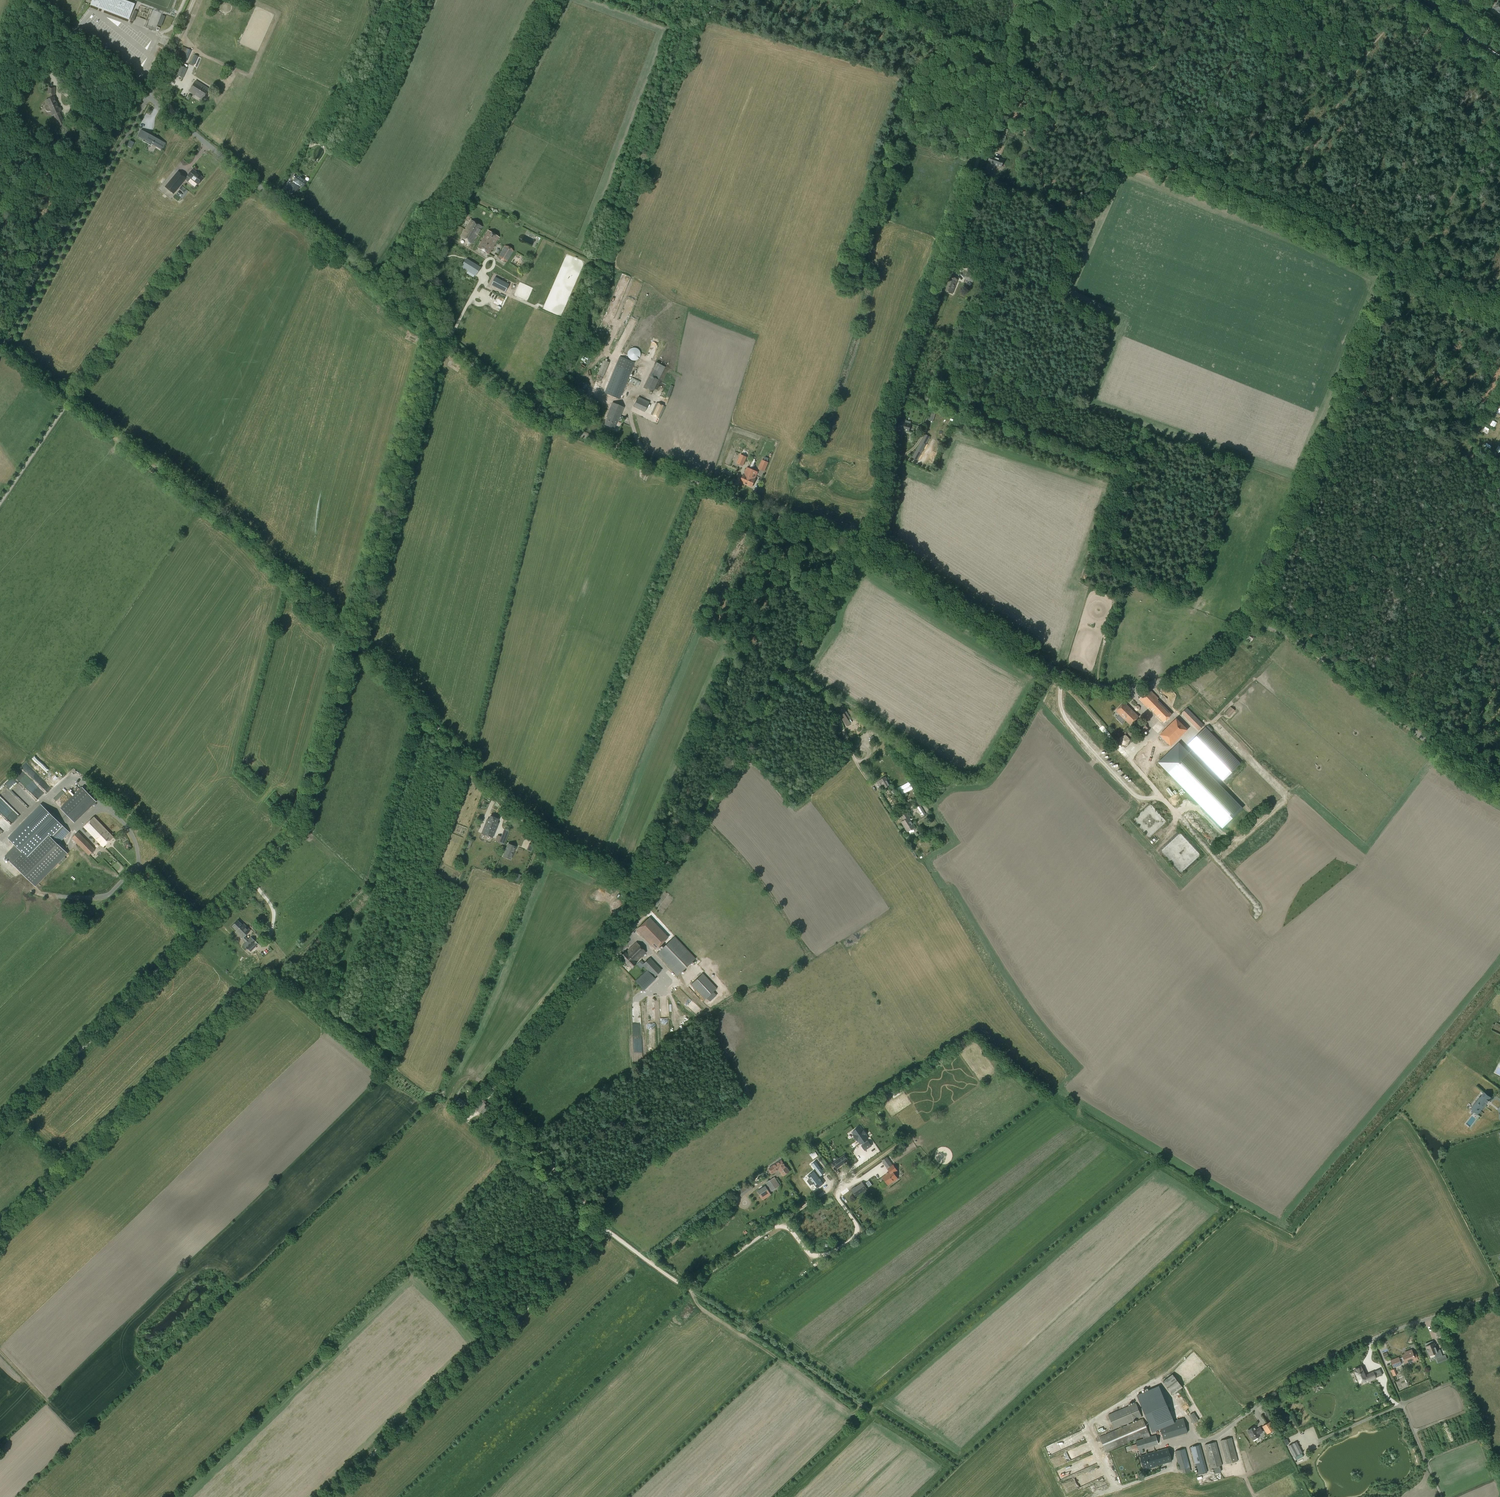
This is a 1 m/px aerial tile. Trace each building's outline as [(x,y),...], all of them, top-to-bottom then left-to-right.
[(91,5),(129,20),(134,5),(126,2),(125,5),(113,0),(93,0),(91,5)] [(183,78),(187,69),(180,66),(176,75),(183,78)] [(203,100),(209,89),(196,81),(189,91),(203,100)] [(60,112),(54,97),(54,94),(55,88),(49,87),(48,94),(50,94),(50,98),(47,100),(47,101),(48,104),(47,104),(46,105),(45,107),(45,108),(45,110),(47,111),(48,112),(50,112),(52,116),(55,114),(58,121),(57,122),(59,126),(65,124),(64,120),(63,121),(59,112),(60,112)] [(166,143),(141,130),(137,137),(162,150),(166,143)] [(1004,144),(1006,137),(1000,135),(998,142),(1004,144)] [(1001,167),(1004,160),(991,155),(988,163),(989,163),(985,172),(991,175),(995,165),(1001,167)] [(165,187),(174,194),(185,180),(188,182),(191,179),(198,185),(203,178),(193,170),(188,176),(186,178),(178,172),(165,187)] [(303,187),(306,182),(297,176),(294,181),(296,183),(295,185),(292,183),(287,190),(294,195),(299,188),(300,185),(303,187)] [(472,244),(482,227),(471,220),(461,237),(472,244)] [(489,254),(499,237),(488,230),(477,248),(489,254)] [(507,261),(514,251),(506,246),(499,256),(507,261)] [(466,257),(461,265),(475,274),(480,266),(466,257)] [(972,283),(974,277),(967,274),(965,280),(972,283)] [(495,277),(491,285),(505,292),(509,284),(495,277)] [(952,293),(957,281),(954,279),(951,278),(948,278),(943,290),(952,293)] [(633,360),(634,360),(635,360),(636,360),(637,360),(637,359),(638,359),(639,358),(640,357),(640,356),(640,355),(640,354),(640,353),(640,352),(640,351),(639,350),(638,349),(637,348),(636,348),(635,348),(634,348),(633,348),(632,348),(631,348),(630,349),(629,350),(628,351),(628,352),(628,353),(627,353),(627,354),(627,355),(628,355),(628,356),(628,357),(629,358),(630,359),(631,360),(632,360),(633,360)] [(603,377),(609,362),(604,360),(597,375),(603,377)] [(653,392),(658,380),(665,367),(656,362),(644,387),(653,392)] [(619,399),(631,371),(616,365),(605,393),(619,399)] [(638,387),(640,382),(631,377),(629,382),(638,387)] [(582,394),(590,385),(586,382),(578,391),(582,394)] [(649,402),(638,397),(634,406),(638,408),(645,411),(649,402)] [(660,418),(665,406),(657,402),(651,414),(660,418)] [(618,421),(623,407),(612,403),(607,416),(608,417),(604,425),(614,428),(617,421),(618,421)] [(909,432),(911,424),(900,421),(898,429),(909,432)] [(930,437),(925,434),(913,457),(917,460),(930,437)] [(765,469),(767,463),(760,460),(757,468),(763,470),(764,469),(765,469)] [(746,484),(752,470),(747,467),(744,474),(740,482),(746,484)] [(752,487),(755,479),(758,472),(752,470),(746,484),(752,487)] [(1250,642),(1253,640),(1254,638),(1255,634),(1246,628),(1243,630),(1241,633),(1240,636),(1250,642)] [(1172,714),(1157,699),(1158,698),(1149,689),(1139,699),(1148,708),(1149,707),(1164,722),(1172,714)] [(1130,725),(1139,716),(1124,703),(1116,711),(1130,725)] [(1230,717),(1235,710),(1231,707),(1225,713),(1230,717)] [(839,715),(847,726),(851,724),(849,720),(851,719),(844,708),(839,711),(841,714),(839,715)] [(1198,731),(1204,725),(1187,708),(1181,713),(1198,731)] [(1171,745),(1174,742),(1187,729),(1177,719),(1161,735),(1171,745)] [(1148,728),(1143,723),(1136,731),(1141,736),(1148,728)] [(1222,781),(1241,763),(1205,727),(1187,745),(1222,781)] [(1127,745),(1130,740),(1126,735),(1120,738),(1120,744),(1127,745)] [(1182,746),(1161,766),(1222,829),(1243,808),(1182,746)] [(885,788),(890,785),(885,777),(880,780),(885,788)] [(82,787),(60,808),(69,817),(74,823),(96,801),(82,787)] [(9,839),(16,846),(6,857),(35,885),(67,853),(58,844),(69,832),(62,825),(58,828),(56,826),(60,823),(42,806),(9,839)] [(907,831),(915,826),(909,817),(910,816),(907,812),(901,815),(904,819),(901,821),(907,831)] [(489,819),(487,819),(482,833),(492,837),(498,823),(496,822),(498,819),(490,816),(489,819)] [(103,847),(113,837),(94,817),(84,827),(103,847)] [(89,855),(95,850),(78,832),(73,838),(89,855)] [(516,846),(509,843),(504,854),(511,857),(516,846)] [(652,946),(655,949),(667,938),(649,918),(641,925),(636,930),(652,946)] [(243,925),(238,921),(233,927),(237,931),(236,932),(246,942),(243,945),(250,951),(257,944),(251,937),(249,939),(245,936),(250,930),(244,924),(243,925)] [(677,975),(695,958),(675,937),(657,954),(677,975)] [(635,962),(645,952),(637,943),(627,953),(625,952),(620,957),(631,968),(636,963),(635,962)] [(661,970),(650,958),(644,963),(641,960),(637,964),(641,968),(644,966),(648,970),(636,981),(644,990),(655,979),(653,977),(661,970)] [(705,999),(716,988),(703,974),(691,985),(705,999)] [(690,1009),(696,1004),(680,987),(674,993),(690,1009)] [(633,1010),(641,1009),(640,1001),(632,1003),(633,1010)] [(1492,1097),(1486,1092),(1482,1097),(1481,1096),(1474,1105),(1475,1105),(1475,1106),(1482,1111),(1489,1103),(1491,1101),(1490,1100),(1492,1097)] [(466,1102),(460,1098),(457,1102),(463,1106),(466,1102)] [(481,1115),(489,1106),(484,1101),(475,1110),(481,1115)] [(1466,1124),(1470,1127),(1477,1119),(1472,1115),(1466,1124)] [(860,1147),(863,1151),(870,1146),(867,1142),(866,1142),(864,1140),(866,1139),(863,1135),(864,1134),(861,1131),(860,1132),(857,1128),(851,1133),(852,1135),(851,1136),(855,1141),(856,1140),(859,1144),(860,1143),(862,1145),(860,1147)] [(814,1151),(809,1154),(813,1159),(818,1156),(814,1151)] [(832,1163),(836,1169),(848,1160),(844,1154),(832,1163)] [(785,1167),(784,1166),(785,1165),(780,1159),(768,1168),(769,1169),(771,1172),(771,1173),(778,1168),(783,1174),(789,1170),(786,1166),(785,1167)] [(812,1164),(811,1164),(816,1170),(820,1176),(821,1176),(820,1175),(824,1173),(815,1161),(815,1162),(812,1164)] [(901,1178),(897,1170),(899,1169),(896,1163),(889,1167),(891,1171),(883,1176),(889,1185),(901,1178)] [(810,1178),(807,1181),(810,1185),(812,1184),(814,1183),(814,1184),(817,1188),(818,1188),(817,1188),(823,1183),(823,1184),(824,1183),(819,1177),(815,1172),(814,1171),(814,1172),(808,1176),(808,1175),(808,1176),(810,1178)] [(775,1177),(766,1183),(771,1191),(780,1185),(775,1177)] [(867,1189),(862,1182),(861,1183),(855,1187),(851,1190),(856,1197),(860,1194),(864,1191),(867,1189)] [(741,1197),(753,1188),(749,1183),(737,1191),(741,1197)] [(765,1186),(757,1191),(763,1200),(771,1195),(765,1186)] [(1445,1355),(1442,1356),(1440,1349),(1437,1350),(1434,1343),(1433,1340),(1425,1343),(1426,1346),(1429,1355),(1434,1353),(1438,1362),(1446,1359),(1445,1355)] [(1399,1357),(1391,1360),(1393,1367),(1401,1364),(1400,1362),(1404,1360),(1405,1363),(1412,1360),(1413,1361),(1418,1359),(1418,1358),(1420,1358),(1418,1353),(1416,1353),(1413,1354),(1412,1349),(1406,1351),(1407,1352),(1406,1352),(1406,1353),(1402,1355),(1403,1357),(1399,1358),(1399,1357)] [(1361,1367),(1354,1370),(1359,1382),(1365,1379),(1366,1382),(1375,1378),(1373,1372),(1365,1376),(1361,1367)] [(1182,1387),(1172,1374),(1163,1381),(1172,1394),(1182,1387)] [(1137,1395),(1150,1427),(1173,1417),(1159,1386),(1137,1395)] [(1114,1428),(1142,1417),(1136,1403),(1108,1414),(1114,1428)] [(1199,1420),(1194,1412),(1189,1415),(1194,1423),(1199,1420)] [(1150,1436),(1143,1418),(1099,1437),(1106,1452),(1143,1436),(1144,1438),(1135,1441),(1138,1450),(1158,1444),(1156,1435),(1150,1436)] [(1163,1439),(1188,1432),(1183,1418),(1164,1424),(1164,1426),(1160,1427),(1163,1439)] [(1267,1433),(1274,1429),(1270,1422),(1263,1426),(1267,1433)] [(1256,1429),(1254,1426),(1247,1430),(1253,1440),(1260,1435),(1259,1434),(1263,1432),(1260,1427),(1256,1429)] [(1227,1462),(1237,1459),(1231,1436),(1220,1439),(1227,1462)] [(1074,1488),(1103,1478),(1093,1451),(1087,1449),(1086,1445),(1087,1442),(1086,1440),(1049,1453),(1048,1453),(1053,1467),(1060,1469),(1068,1466),(1069,1466),(1069,1464),(1079,1460),(1079,1461),(1082,1469),(1080,1473),(1074,1471),(1073,1475),(1067,1477),(1069,1481),(1072,1482),(1071,1485),(1075,1486),(1074,1488)] [(1211,1467),(1222,1464),(1215,1440),(1204,1443),(1211,1467)] [(1294,1457),(1302,1452),(1297,1441),(1288,1446),(1294,1457)] [(1207,1472),(1200,1444),(1189,1447),(1190,1452),(1192,1452),(1198,1475),(1207,1472)] [(1144,1470),(1152,1468),(1152,1466),(1172,1461),(1168,1448),(1140,1456),(1144,1469),(1144,1470)] [(1180,1470),(1190,1467),(1185,1448),(1175,1451),(1180,1470)]
